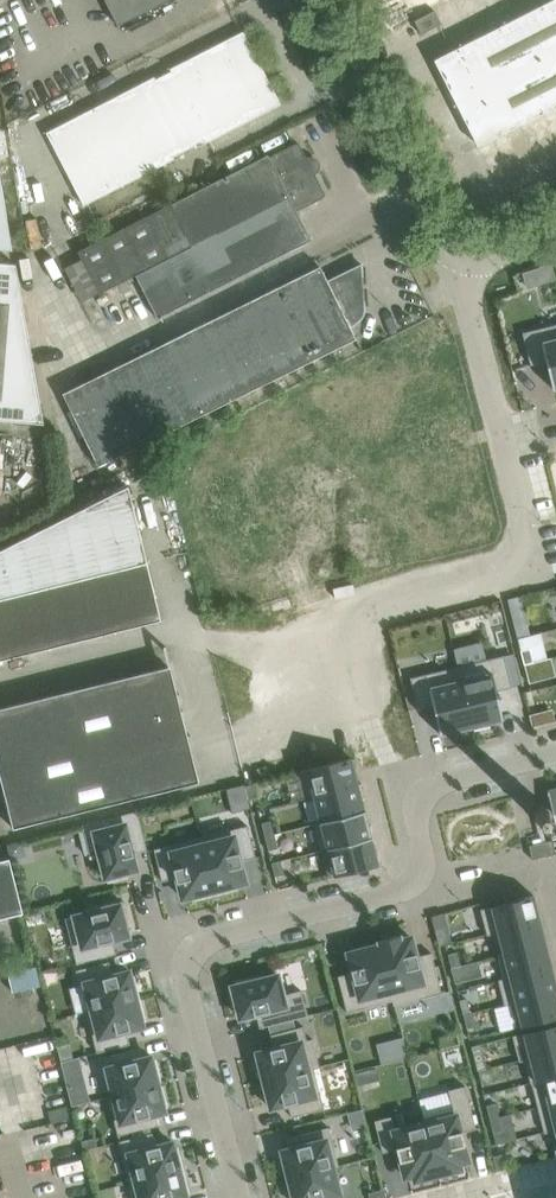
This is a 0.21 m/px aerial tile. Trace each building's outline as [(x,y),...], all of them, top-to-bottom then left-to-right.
[(116,25),(166,0),(104,0),(116,25)] [(446,54),(440,71),(478,146),(555,106),(555,0),(551,0),(446,54)] [(441,23),(435,10),(414,21),(421,34),(441,23)] [(243,31),(222,42),(170,69),(172,72),(156,80),(155,77),(46,133),(84,206),(175,160),(173,156),(194,145),(195,148),(281,104),(243,31)] [(247,166),(80,251),(101,293),(137,275),(159,317),(290,250),(311,239),(297,211),(322,198),(323,197),(324,196),(324,195),(325,193),(324,192),(324,191),(301,145),(300,145),(299,144),(298,143),(296,143),(295,143),(269,156),(268,154),(247,166)] [(11,250),(0,179),(0,249),(11,250)] [(44,425),(16,264),(0,263),(0,421),(44,425)] [(550,263),(521,272),(526,289),(555,279),(550,263)] [(320,266),(299,277),(62,392),(99,466),(356,338),(346,319),(351,316),(356,322),(358,320),(360,319),(361,318),(362,316),(363,315),(363,314),(364,311),(364,309),(361,264),(327,280),(320,266)] [(522,333),(530,364),(546,360),(553,389),(555,388),(555,324),(522,333)] [(0,550),(0,599),(147,562),(128,486),(0,550)] [(0,599),(0,660),(161,620),(147,562),(0,599)] [(530,648),(520,650),(524,664),(533,662),(530,648)] [(504,655),(457,666),(473,726),(474,730),(490,726),(489,722),(503,719),(496,690),(512,687),(504,655)] [(533,662),(524,664),(529,682),(541,679),(536,661),(533,662)] [(199,782),(182,712),(181,712),(169,666),(0,708),(0,775),(13,828),(199,782)] [(457,666),(410,677),(418,709),(433,705),(440,734),(473,726),(457,666)] [(351,758),(301,770),(308,798),(314,796),(358,785),(351,758)] [(314,796),(320,821),(320,822),(343,816),(364,811),(361,798),(358,785),(314,796)] [(552,811),(553,812),(553,813),(555,826),(555,789),(548,791),(551,808),(552,809),(552,811)] [(264,794),(255,796),(258,811),(268,808),(264,794)] [(533,815),(533,817),(534,819),(535,820),(537,822),(538,823),(540,823),(542,824),(544,824),(546,823),(547,822),(549,821),(550,820),(551,818),(552,817),(553,815),(553,813),(553,812),(552,811),(552,809),(551,808),(550,807),(549,806),(547,805),(546,804),(544,803),(542,803),(540,804),(538,804),(537,805),(535,807),(534,808),(533,810),(533,812),(532,814),(533,815)] [(320,822),(320,821),(314,823),(322,851),(327,850),(327,849),(350,843),(371,837),(371,838),(373,838),(369,822),(367,815),(366,810),(365,810),(364,811),(343,816),(320,822)] [(106,819),(83,825),(90,855),(89,855),(90,858),(94,857),(95,857),(100,875),(102,875),(103,880),(107,879),(107,881),(128,876),(126,872),(137,869),(136,865),(133,856),(133,853),(147,850),(137,811),(106,819)] [(270,820),(260,823),(264,837),(274,834),(270,820)] [(247,825),(201,837),(215,894),(237,888),(236,884),(245,882),(243,874),(241,866),(242,866),(241,860),(255,857),(247,825)] [(274,834),(264,837),(267,851),(277,848),(274,834)] [(201,837),(154,849),(162,881),(176,877),(177,882),(178,882),(180,890),(182,898),(191,895),(192,899),(215,894),(201,837)] [(350,843),(327,849),(327,850),(334,876),(378,865),(374,849),(372,841),(371,838),(371,837),(350,843)] [(533,859),(555,854),(552,840),(530,846),(533,859)] [(23,913),(8,858),(0,860),(0,919),(23,913)] [(280,860),(270,863),(274,877),(284,875),(280,860)] [(480,909),(487,935),(497,932),(497,931),(540,920),(540,918),(539,918),(538,916),(539,916),(537,908),(536,908),(533,895),(480,909)] [(96,911),(65,919),(69,933),(76,963),(116,953),(112,940),(115,939),(115,940),(117,939),(117,938),(122,937),(122,938),(124,938),(124,937),(128,936),(126,926),(130,925),(129,920),(130,920),(129,919),(128,919),(126,910),(127,910),(127,908),(126,909),(125,904),(121,905),(120,904),(116,905),(115,901),(97,905),(97,904),(94,905),(95,908),(96,911)] [(443,913),(431,916),(433,926),(445,923),(443,913)] [(498,932),(503,953),(503,954),(546,944),(543,932),(541,924),(540,922),(540,921),(540,920),(497,931),(497,932),(498,932)] [(393,1005),(441,993),(431,952),(417,956),(416,952),(415,952),(411,937),(402,939),(401,935),(377,941),(378,943),(379,943),(393,1000),(392,1000),(393,1005)] [(338,976),(347,1012),(392,1000),(393,1000),(379,943),(378,943),(356,949),(357,950),(348,953),(352,968),(351,969),(352,972),(338,976)] [(498,954),(504,978),(504,979),(551,967),(550,963),(551,962),(549,955),(548,955),(546,944),(503,954),(503,953),(498,954)] [(457,951),(448,954),(451,967),(460,965),(457,951)] [(35,966),(32,954),(5,961),(8,973),(13,991),(40,985),(35,966)] [(80,986),(70,988),(77,1014),(86,1011),(91,1010),(103,1007),(140,998),(136,983),(132,985),(129,971),(124,972),(115,974),(112,975),(108,961),(76,970),(80,986)] [(451,967),(454,981),(464,979),(460,965),(451,967)] [(505,1005),(510,1004),(510,1003),(555,991),(555,985),(551,967),(504,979),(504,978),(498,979),(505,1005)] [(257,980),(255,975),(252,976),(252,977),(234,981),(235,985),(232,986),(232,987),(228,988),(233,1008),(238,1007),(240,1017),(256,1013),(259,1027),(307,1015),(301,990),(283,994),(278,974),(257,980)] [(516,1027),(555,1017),(555,991),(510,1003),(510,1004),(516,1027)] [(91,1010),(86,1011),(97,1052),(129,1044),(126,1030),(130,1029),(138,1027),(143,1026),(141,1021),(139,1011),(143,1010),(140,998),(103,1007),(91,1010)] [(472,1012),(463,1014),(466,1028),(476,1026),(472,1012)] [(519,1061),(524,1060),(555,1052),(555,1024),(512,1035),(519,1061)] [(307,1040),(303,1026),(270,1034),(274,1048),(257,1052),(260,1066),(256,1067),(260,1081),(313,1067),(314,1068),(319,1067),(312,1038),(307,1040)] [(403,1038),(394,1040),(398,1059),(408,1057),(403,1038)] [(138,1047),(104,1056),(106,1065),(104,1066),(112,1096),(158,1085),(157,1082),(161,1081),(156,1059),(151,1060),(150,1056),(141,1059),(138,1047)] [(530,1083),(531,1083),(555,1077),(555,1052),(524,1060),(530,1083)] [(482,1057),(474,1059),(477,1070),(485,1068),(482,1057)] [(70,1058),(60,1061),(64,1075),(74,1073),(70,1058)] [(324,1108),(314,1068),(313,1067),(260,1081),(263,1094),(267,1094),(271,1107),(288,1103),(291,1117),(324,1108)] [(485,1068),(477,1070),(481,1084),(494,1081),(491,1067),(485,1068)] [(538,1107),(555,1102),(555,1077),(531,1083),(538,1107)] [(158,1085),(112,1096),(119,1125),(121,1125),(123,1133),(158,1125),(155,1114),(164,1111),(164,1107),(168,1106),(162,1085),(158,1086),(158,1085)] [(448,1091),(417,1099),(422,1117),(423,1123),(436,1174),(460,1168),(459,1163),(468,1160),(466,1153),(464,1144),(465,1144),(461,1132),(476,1128),(465,1086),(448,1090),(448,1091)] [(544,1133),(550,1131),(555,1130),(555,1102),(538,1107),(544,1133)] [(495,1103),(486,1105),(490,1119),(499,1117),(495,1103)] [(74,1120),(71,1108),(48,1113),(51,1125),(74,1120)] [(352,1111),(356,1125),(365,1123),(362,1108),(352,1111)] [(391,1116),(374,1120),(382,1152),(397,1148),(400,1161),(401,1161),(405,1176),(414,1174),(415,1180),(436,1174),(423,1123),(395,1130),(391,1116)] [(503,1131),(499,1117),(490,1119),(493,1133),(503,1131)] [(339,1166),(328,1127),(288,1137),(291,1148),(282,1150),(283,1154),(279,1155),(284,1177),(288,1176),(289,1178),(333,1167),(333,1168),(339,1166)] [(152,1132),(120,1140),(130,1182),(183,1169),(180,1155),(176,1156),(172,1142),(155,1146),(152,1132)] [(97,1146),(95,1137),(81,1141),(83,1150),(97,1146)] [(496,1170),(505,1167),(502,1154),(493,1156),(496,1170)] [(333,1167),(289,1178),(289,1180),(285,1181),(290,1197),(341,1197),(333,1168),(333,1167)] [(130,1182),(134,1197),(180,1197),(186,1197),(182,1182),(187,1182),(183,1169),(130,1182)] [(380,1185),(371,1187),(374,1197),(383,1197),(380,1185)]
